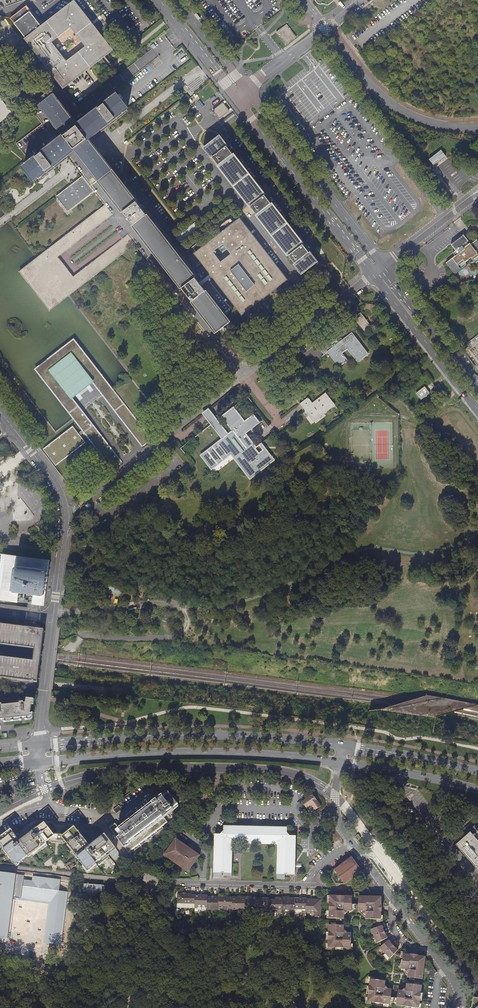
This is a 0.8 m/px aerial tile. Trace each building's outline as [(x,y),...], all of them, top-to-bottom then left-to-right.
[(74,2),(42,27),(26,6),(10,18),(27,39),(63,86),(102,55),(110,49),(98,34),(111,24),(103,14),(100,16),(88,0),(75,0),(80,6),(78,8),(74,2)] [(296,36),(286,25),(277,32),(286,44),(296,36)] [(42,124),(16,143),(30,162),(25,166),(35,179),(53,165),(62,158),(66,155),(74,166),(83,177),(90,171),(97,165),(103,159),(96,150),(87,139),(126,108),(116,95),(77,125),(52,94),(40,104),(32,111),(42,124)] [(10,112),(0,100),(0,120),(10,112)] [(224,105),(215,112),(218,116),(227,109),(224,105)] [(303,273),(317,262),(307,250),(301,242),(270,201),(263,193),(230,151),(224,143),(218,135),(204,146),(210,154),(216,162),(249,204),(255,212),(287,253),(293,261),(303,273)] [(442,150),(429,160),(434,166),(446,156),(442,150)] [(122,162),(113,161),(103,159),(97,165),(90,171),(83,177),(70,186),(56,197),(67,212),(94,191),(104,205),(38,256),(19,271),(50,311),(69,296),(133,246),(136,244),(135,243),(138,241),(143,237),(216,332),(230,322),(120,181),(122,162)] [(5,213),(0,217),(0,229),(11,221),(7,216),(5,213)] [(202,248),(198,243),(187,252),(197,264),(200,262),(242,315),(288,279),(240,218),(202,248)] [(176,237),(182,245),(201,230),(195,222),(176,237)] [(466,264),(466,263),(472,258),(475,262),(477,260),(477,241),(477,239),(471,244),(463,235),(451,244),(456,250),(453,252),(455,256),(446,263),(454,273),(466,264)] [(467,265),(466,264),(454,273),(455,274),(467,265)] [(333,277),(325,268),(319,273),(327,282),(333,277)] [(370,328),(359,314),(353,319),(364,333),(370,328)] [(368,354),(352,333),(343,341),(338,334),(320,348),(324,354),(329,351),(338,364),(345,359),(341,353),(348,348),(358,361),(368,354)] [(103,457),(113,470),(122,462),(72,398),(93,382),(143,447),(152,439),(135,417),(111,387),(73,338),(35,369),(73,418),(82,430),(78,433),(74,428),(45,450),(46,452),(55,464),(84,441),(80,435),(85,432),(104,456),(103,457)] [(416,393),(421,399),(430,393),(424,386),(416,393)] [(311,414),(309,415),(313,420),(334,404),(325,392),(314,401),(315,403),(313,404),(312,403),(308,397),(300,404),(303,407),(305,406),(311,414)] [(202,413),(223,440),(223,439),(222,437),(226,433),(228,436),(229,435),(209,408),(202,413)] [(233,432),(229,435),(228,436),(226,433),(222,437),(223,439),(223,440),(203,455),(211,467),(232,451),(251,476),(273,458),(265,448),(259,452),(244,433),(259,421),(254,414),(243,422),(232,408),(221,416),(233,432)] [(33,603),(43,604),(45,605),(50,561),(48,560),(7,555),(5,575),(4,575),(3,575),(3,576),(2,576),(2,577),(3,578),(3,579),(4,579),(2,600),(28,603),(29,600),(26,600),(27,597),(34,598),(33,603)] [(0,626),(0,644),(34,649),(33,661),(0,657),(0,676),(35,680),(41,631),(0,626)] [(14,717),(23,716),(22,714),(26,714),(26,716),(31,716),(31,712),(32,704),(34,704),(35,699),(27,698),(27,703),(25,703),(24,701),(20,702),(20,703),(3,705),(3,704),(0,704),(0,719),(1,719),(1,716),(4,716),(5,718),(14,717)] [(173,787),(168,791),(178,805),(184,801),(173,787)] [(109,828),(130,854),(169,824),(164,818),(168,814),(167,813),(172,809),(173,810),(178,806),(178,805),(168,791),(135,815),(132,811),(126,815),(130,820),(119,828),(115,824),(109,828)] [(321,806),(312,794),(301,802),(303,803),(311,814),(312,813),(321,806)] [(119,805),(113,810),(116,814),(122,809),(119,805)] [(54,834),(45,822),(20,841),(11,829),(3,835),(0,835),(0,863),(16,865),(28,856),(29,857),(47,844),(46,842),(51,838),(55,836),(54,834)] [(95,864),(115,847),(105,834),(90,846),(74,827),(64,835),(62,836),(65,840),(73,851),(72,851),(88,872),(96,865),(95,864)] [(215,835),(214,873),(231,873),(232,845),(234,843),(277,844),(278,846),(277,875),(295,875),(295,868),(296,836),(290,836),(288,834),(287,833),(287,828),(224,827),(224,831),(220,835),(215,835)] [(166,853),(189,870),(200,855),(176,838),(166,853)] [(188,873),(189,870),(166,853),(164,855),(188,873)] [(362,871),(352,857),(342,864),(334,870),(332,879),(335,884),(345,884),(362,871)] [(61,879),(33,875),(32,880),(24,879),(24,874),(0,871),(0,937),(8,938),(12,899),(48,903),(43,942),(61,945),(68,892),(59,891),(61,879)] [(177,903),(195,904),(195,895),(191,895),(191,894),(177,893),(177,903)] [(207,908),(208,896),(208,895),(195,894),(195,895),(195,904),(195,907),(207,908)] [(207,908),(207,910),(218,910),(219,897),(208,896),(207,908)] [(352,912),(352,910),(352,909),(350,908),(350,907),(352,905),(352,904),(352,896),(329,896),(329,918),(338,919),(339,917),(340,918),(342,919),(344,919),(344,915),(348,912),(352,912)] [(358,896),(358,905),(360,907),(359,908),(358,909),(358,910),(358,912),(362,912),(365,916),(365,919),(376,920),(380,920),(381,920),(382,897),(381,897),(359,896),(358,896)] [(232,918),(232,911),(232,898),(232,897),(219,897),(218,910),(218,912),(222,912),(222,910),(228,910),(228,909),(230,909),(230,912),(228,912),(228,918),(232,918)] [(245,910),(245,909),(245,897),(240,897),(240,898),(232,898),(232,911),(237,911),(237,910),(245,910)] [(245,897),(245,909),(251,910),(256,910),(256,898),(252,897),(252,898),(250,898),(250,897),(245,897)] [(268,911),(269,900),(269,898),(264,898),(263,900),(261,900),(261,898),(256,898),(256,910),(256,911),(260,911),(260,910),(264,910),(264,911),(268,911)] [(268,911),(268,913),(282,913),(282,909),(282,898),(277,898),(277,900),(275,900),(269,900),(268,911)] [(290,918),(294,918),(295,909),(295,899),(295,898),(290,898),(282,898),(282,909),(290,909),(290,918)] [(306,910),(306,899),(295,899),(295,909),(306,910)] [(306,910),(306,912),(315,912),(315,918),(321,918),(321,900),(306,899),(306,910)] [(328,925),(328,948),(351,949),(351,933),(348,933),(344,929),(344,925),(335,925),(333,927),(331,925),(328,925)] [(382,926),(378,927),(371,929),(377,943),(384,940),(387,939),(387,938),(385,932),(382,926)] [(388,941),(386,943),(380,948),(385,953),(390,959),(393,956),(395,953),(398,950),(394,945),(389,940),(388,941)] [(414,979),(423,980),(426,957),(425,956),(403,954),(403,955),(402,958),(401,969),(404,970),(408,974),(407,978),(410,978),(412,977),(413,977),(414,979)] [(428,976),(434,977),(435,974),(436,973),(432,967),(429,970),(428,976)] [(390,1005),(390,1002),(389,1001),(389,1000),(391,999),(391,998),(392,990),(388,989),(385,985),(385,981),(370,979),(367,1002),(390,1005)] [(397,999),(398,1001),(398,1002),(397,1003),(396,1003),(396,1006),(414,1007),(419,1007),(422,986),(419,986),(418,987),(417,987),(416,985),(406,984),(406,988),(402,991),(398,990),(397,999)]
